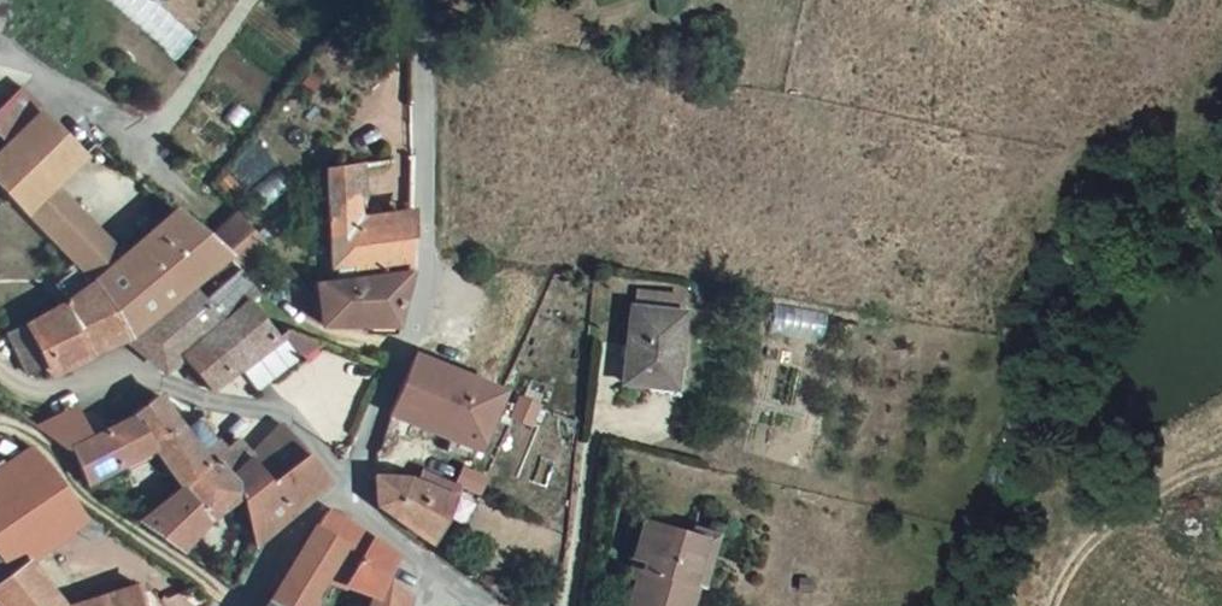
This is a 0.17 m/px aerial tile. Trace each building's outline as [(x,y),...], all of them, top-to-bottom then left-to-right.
[(150,0),(113,0),(177,54),(193,36),(150,0)] [(0,102),(0,123),(11,134),(43,105),(48,99),(25,76),(0,102)] [(11,134),(0,147),(0,186),(24,214),(56,181),(87,152),(43,105),(11,134)] [(11,134),(0,123),(0,147),(11,134)] [(318,169),(326,267),(402,257),(405,219),(353,221),(353,210),(352,194),(354,181),(356,159),(318,169)] [(56,181),(24,214),(89,288),(122,258),(56,181)] [(405,219),(403,209),(353,210),(353,221),(405,219)] [(122,258),(89,288),(131,334),(192,291),(201,301),(235,270),(227,258),(206,238),(177,210),(122,258)] [(230,212),(206,238),(227,258),(235,270),(263,244),(230,212)] [(397,286),(401,264),(326,283),(311,284),(312,285),(317,327),(391,325),(397,286)] [(253,294),(235,270),(201,301),(220,323),(249,302),(253,294)] [(121,341),(131,334),(89,288),(64,307),(3,341),(23,374),(45,360),(58,375),(118,339),(121,341)] [(192,291),(131,334),(160,367),(177,355),(220,323),(201,301),(192,291)] [(681,308),(630,299),(619,373),(670,383),(681,308)] [(220,323),(177,355),(206,384),(238,362),(275,336),(249,302),(220,323)] [(275,336),(238,362),(252,390),(322,343),(290,325),(275,336)] [(409,349),(390,395),(477,435),(499,388),(409,349)] [(145,452),(172,488),(173,490),(201,463),(194,450),(154,393),(91,439),(66,457),(84,489),(86,491),(145,452)] [(384,411),(472,447),(477,435),(390,395),(384,411)] [(75,413),(39,437),(66,457),(91,439),(75,413)] [(289,509),(320,478),(276,424),(242,449),(232,437),(220,444),(210,436),(194,450),(201,463),(173,490),(201,522),(203,519),(232,499),(247,543),(289,509)] [(26,564),(15,551),(61,491),(42,468),(37,455),(23,445),(0,462),(0,554),(11,564),(0,576),(0,605),(54,605),(26,564)] [(370,499),(426,538),(457,477),(440,465),(432,471),(414,460),(400,454),(371,446),(369,449),(370,499)] [(172,488),(133,526),(177,555),(201,522),(173,490),(172,488)] [(64,522),(75,506),(61,491),(15,551),(26,564),(64,522)] [(97,522),(75,506),(64,522),(87,538),(97,522)] [(356,574),(387,574),(390,548),(322,507),(262,598),(272,605),(312,605),(331,574),(332,562),(357,562),(356,574)] [(634,553),(651,561),(644,576),(634,605),(691,605),(699,584),(684,579),(694,551),(637,531),(634,553)] [(684,579),(699,584),(708,555),(694,551),(684,579)] [(634,553),(628,568),(644,576),(651,561),(634,553)] [(11,564),(0,554),(0,576),(11,564)] [(332,562),(331,574),(356,574),(357,562),(332,562)] [(370,605),(402,605),(404,590),(387,574),(369,605),(370,605)] [(161,601),(139,605),(133,585),(82,605),(162,605),(161,601)]
